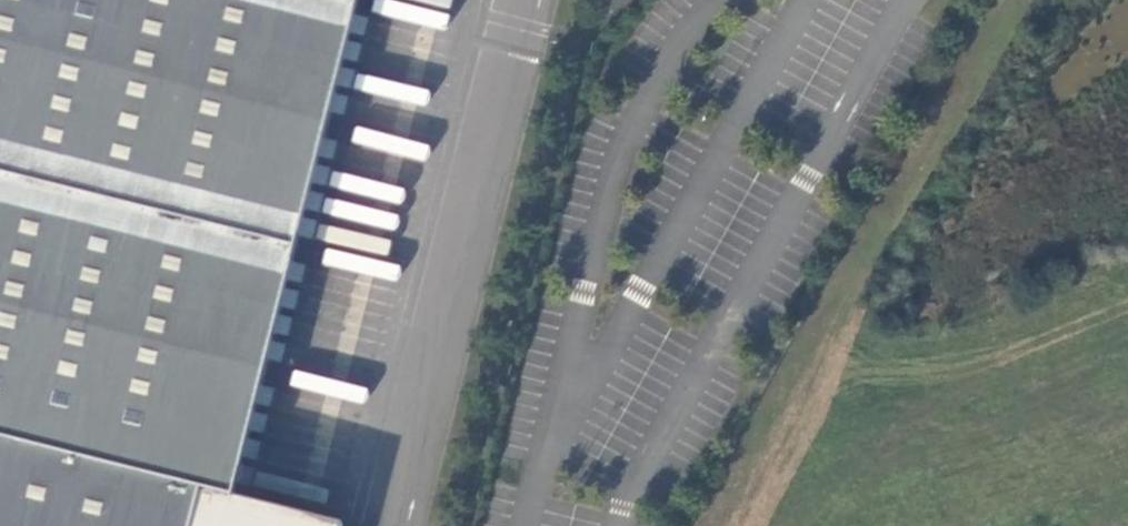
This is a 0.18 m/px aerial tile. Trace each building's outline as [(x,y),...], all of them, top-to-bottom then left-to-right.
[(233,499),(359,0),(0,0),(0,525),(342,525),(233,499)]
